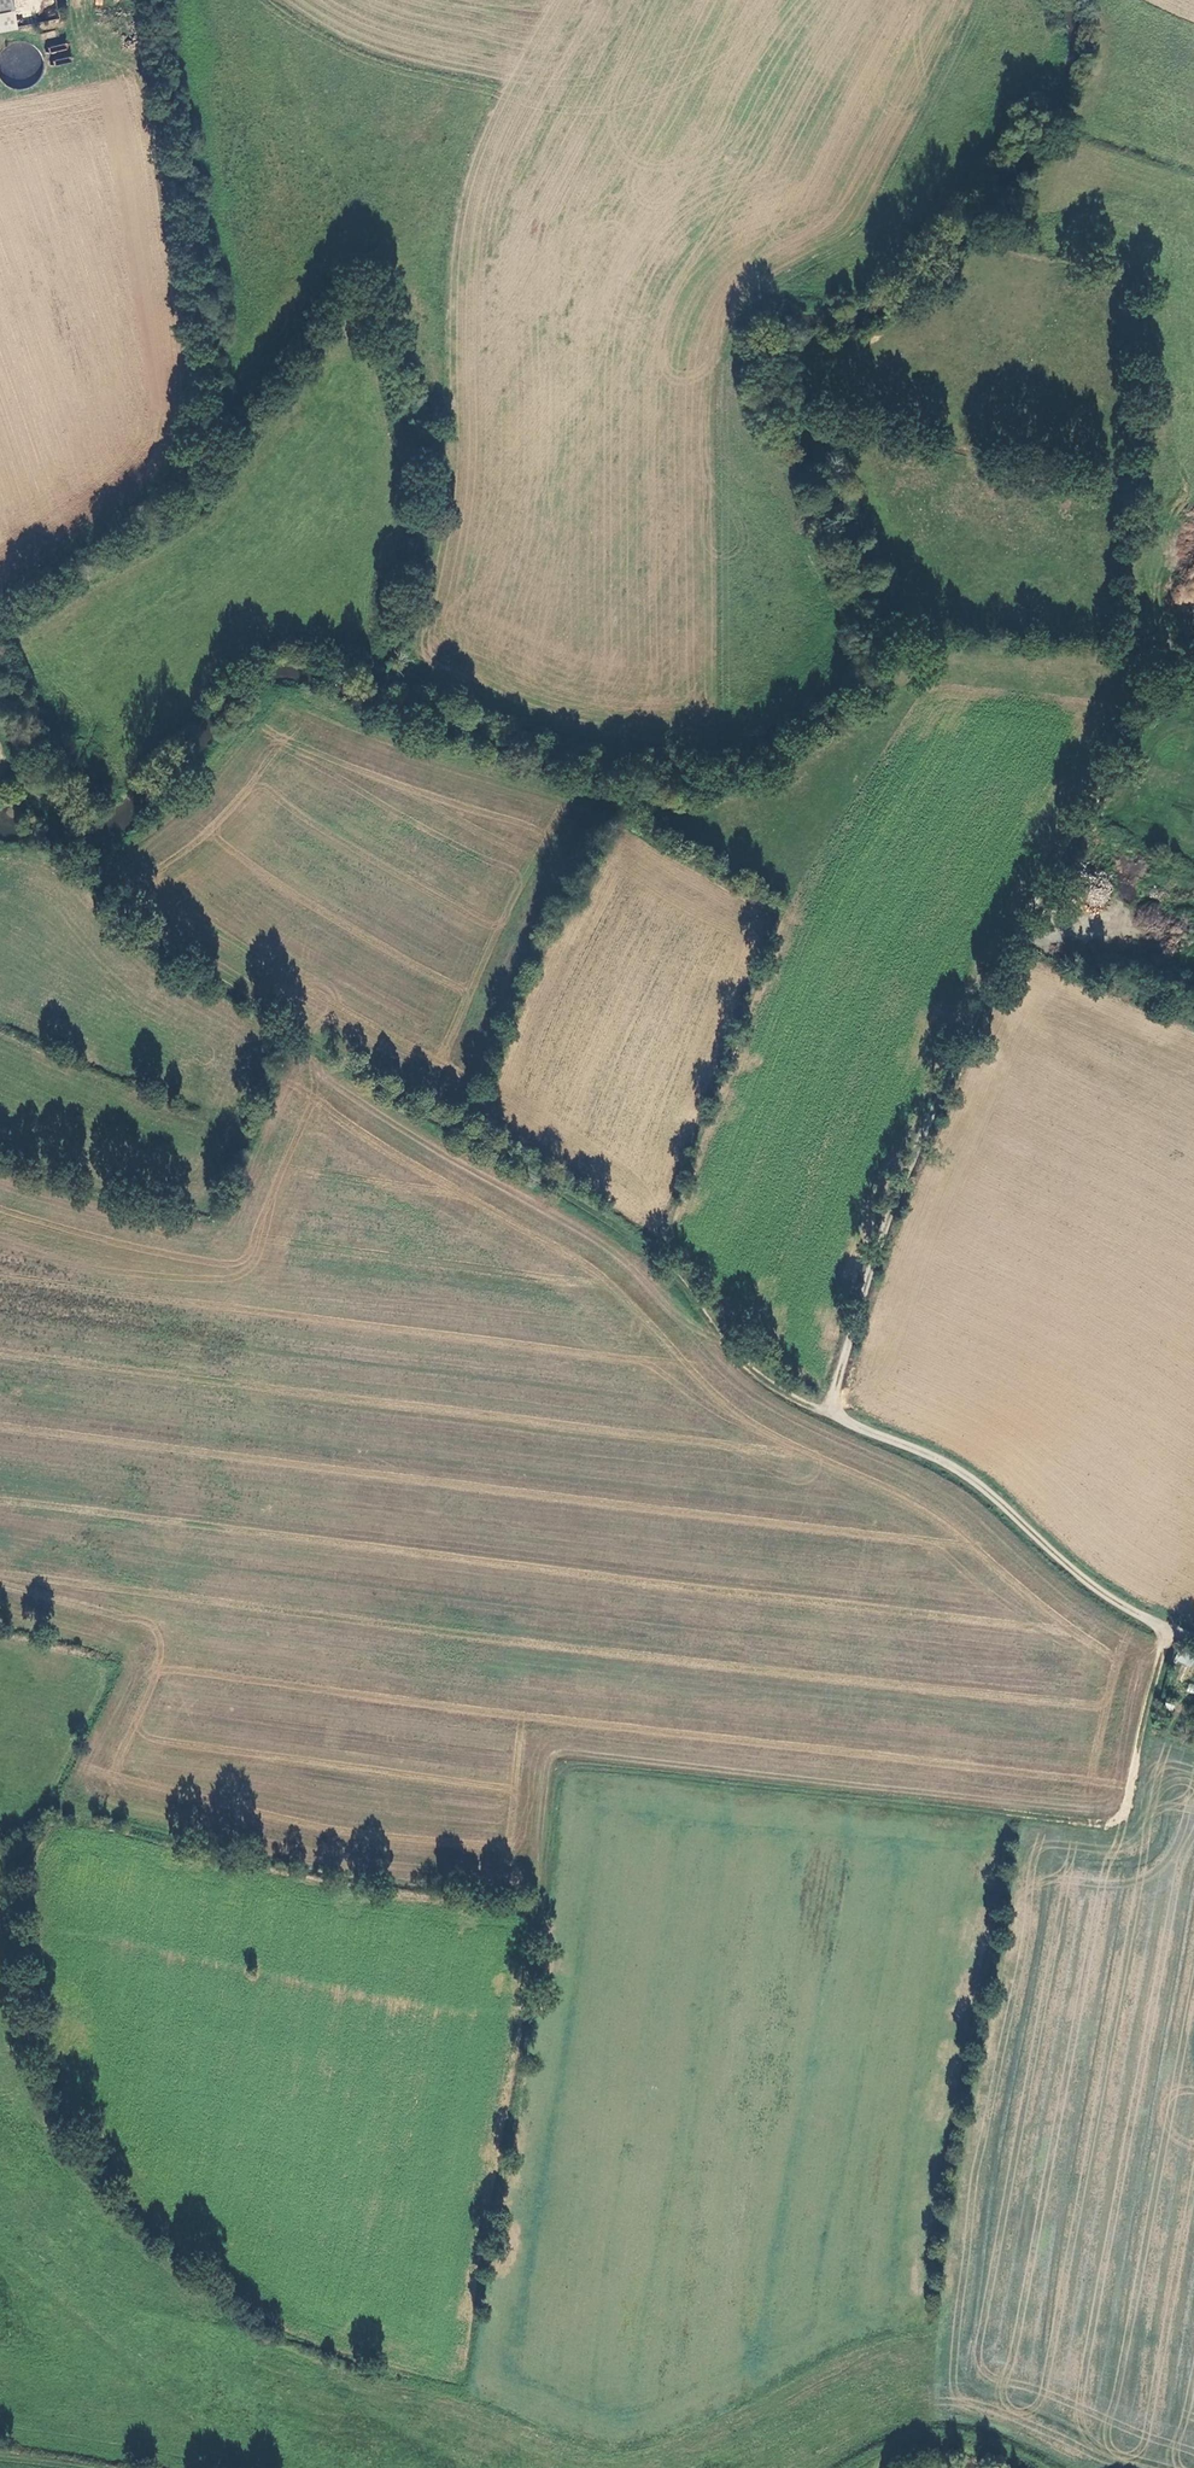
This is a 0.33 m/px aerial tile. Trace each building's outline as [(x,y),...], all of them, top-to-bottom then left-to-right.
[(16,32),(10,0),(0,0),(0,35),(16,32)] [(67,44),(50,48),(53,62),(70,59),(67,44)] [(1174,1660),(1191,1667),(1193,1659),(1193,1655),(1178,1649),(1174,1660)]
